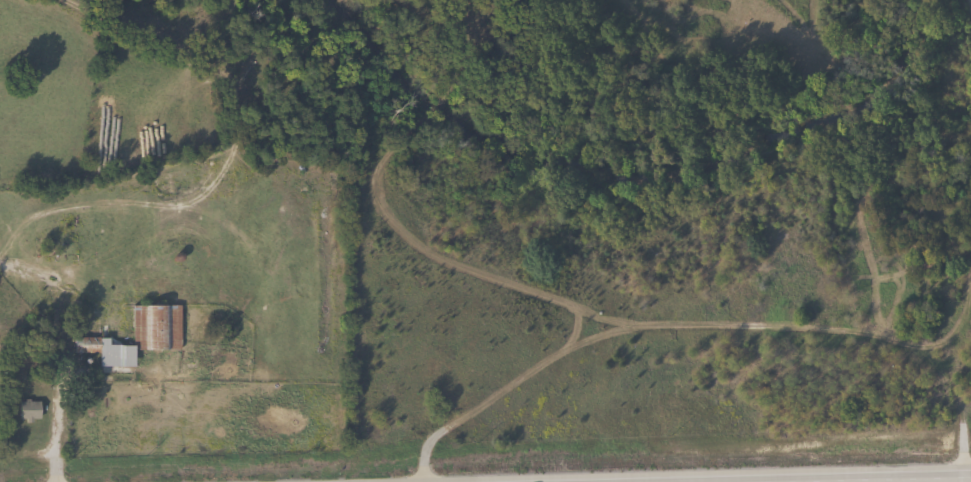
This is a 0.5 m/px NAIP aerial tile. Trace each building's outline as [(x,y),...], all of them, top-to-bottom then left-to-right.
[(178,307),(178,351),(136,351),(136,368),(102,368),(102,355),(76,355),(76,339),(111,339),(111,347),(133,346),(132,307),(178,307)] [(20,402),(40,402),(40,421),(20,421),(20,402)]
